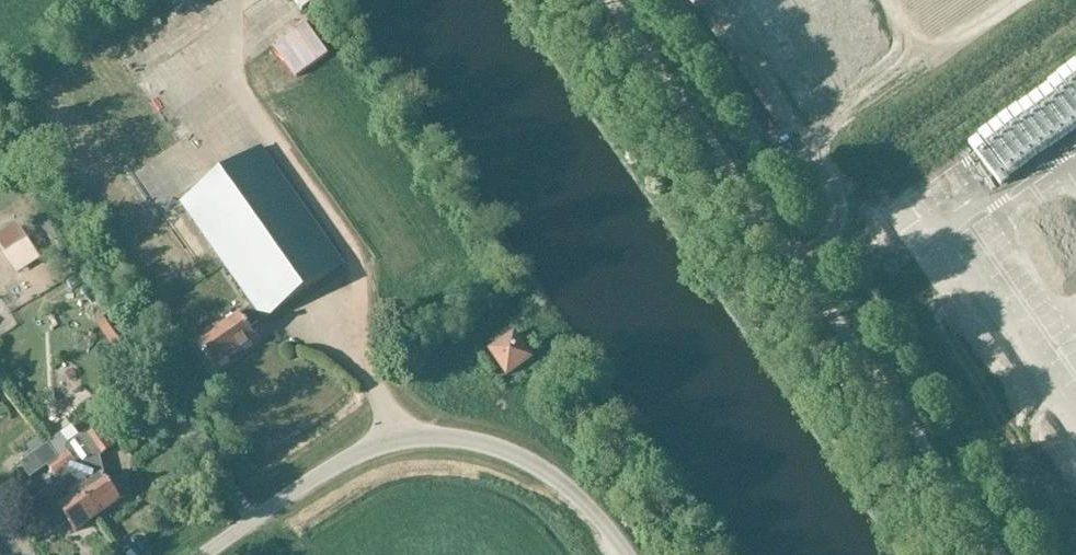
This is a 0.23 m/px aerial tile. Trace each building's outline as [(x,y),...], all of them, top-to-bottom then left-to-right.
[(307,22),(253,61),(278,96),(332,57),(307,22)] [(264,322),(346,264),(264,147),(182,204),(253,307),(242,316),(240,313),(197,344),(215,370),(257,340),(250,329),(263,321),(264,322)] [(0,234),(0,246),(18,272),(39,258),(16,223),(0,234)] [(90,285),(82,291),(86,296),(94,290),(90,285)] [(75,311),(92,333),(100,327),(83,305),(75,311)] [(530,349),(527,352),(516,336),(491,353),(508,376),(532,359),(530,357),(534,354),(530,349)] [(40,426),(56,417),(50,405),(34,414),(40,426)] [(73,428),(49,444),(51,445),(99,517),(123,502),(106,477),(103,457),(90,438),(80,438),(73,428)] [(105,428),(90,438),(103,457),(118,447),(105,428)] [(99,517),(51,445),(22,465),(31,478),(50,466),(73,499),(38,523),(48,537),(70,522),(77,533),(99,517)]
